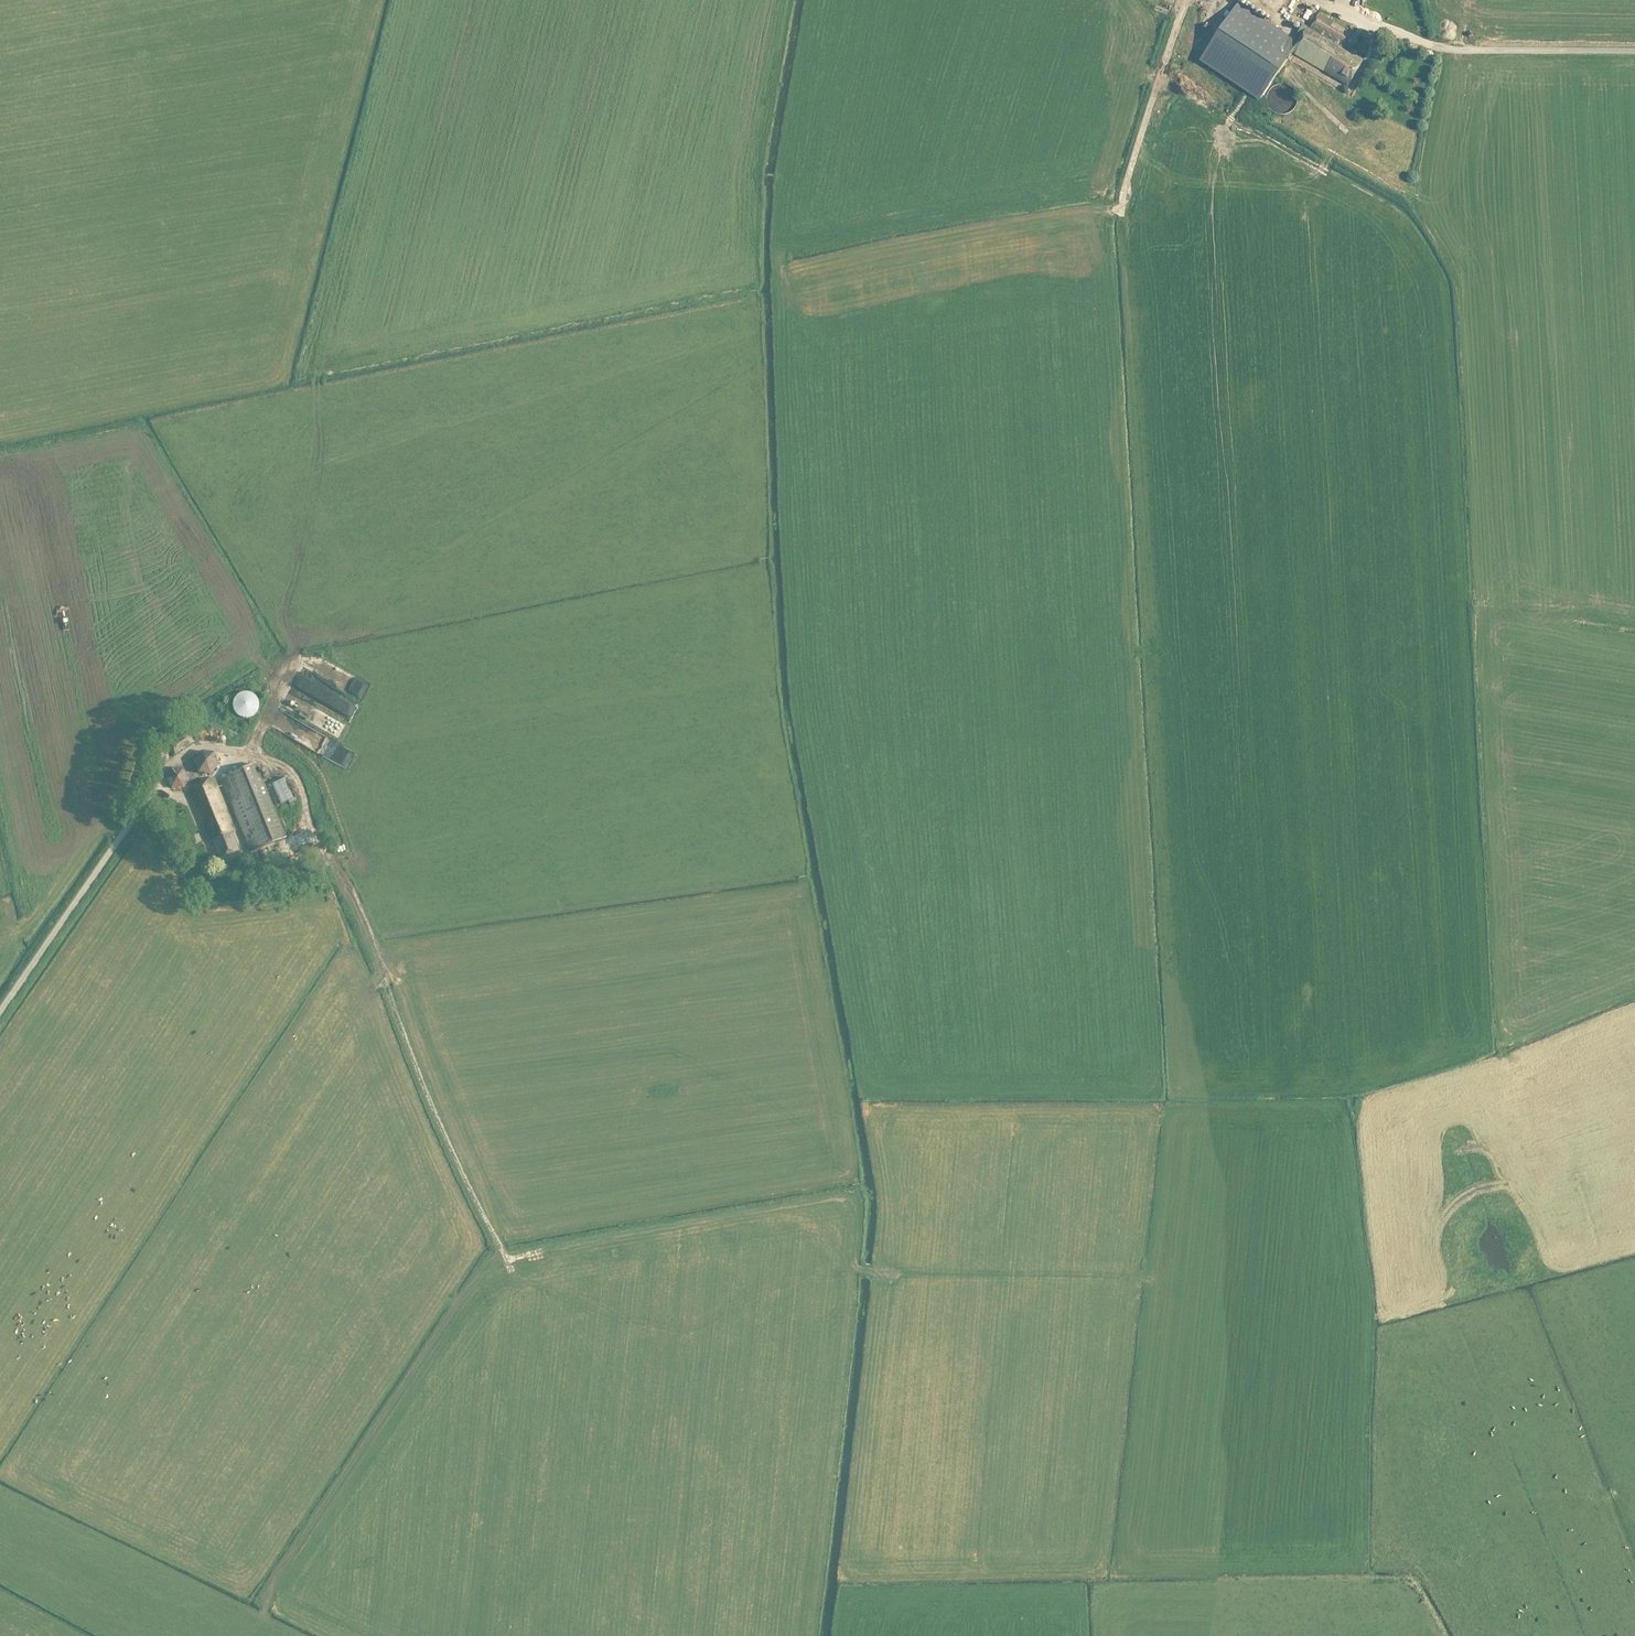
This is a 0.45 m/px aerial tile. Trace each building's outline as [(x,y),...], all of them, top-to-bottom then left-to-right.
[(1200,11),(1213,10),(1211,0),(1198,0),(1200,11)] [(1260,100),(1287,60),(1278,53),(1289,38),(1238,4),(1200,61),(1260,100)] [(1363,62),(1342,50),(1351,35),(1318,15),(1309,30),(1306,29),(1292,53),(1349,87),(1363,62)] [(1197,37),(1191,43),(1197,48),(1202,42),(1197,37)] [(417,641),(416,632),(386,635),(387,644),(417,641)] [(251,688),(229,693),(233,711),(255,707),(251,688)] [(340,699),(336,709),(348,713),(351,703),(340,699)] [(329,717),(320,712),(314,722),(335,733),(343,719),(332,712),(329,717)] [(218,764),(212,741),(199,744),(200,750),(192,753),(196,770),(218,764)] [(220,776),(250,850),(284,836),(254,762),(220,776)] [(265,783),(274,803),(295,795),(286,774),(265,783)] [(237,847),(230,829),(234,828),(212,775),(186,786),(207,839),(211,838),(218,855),(237,847)]
